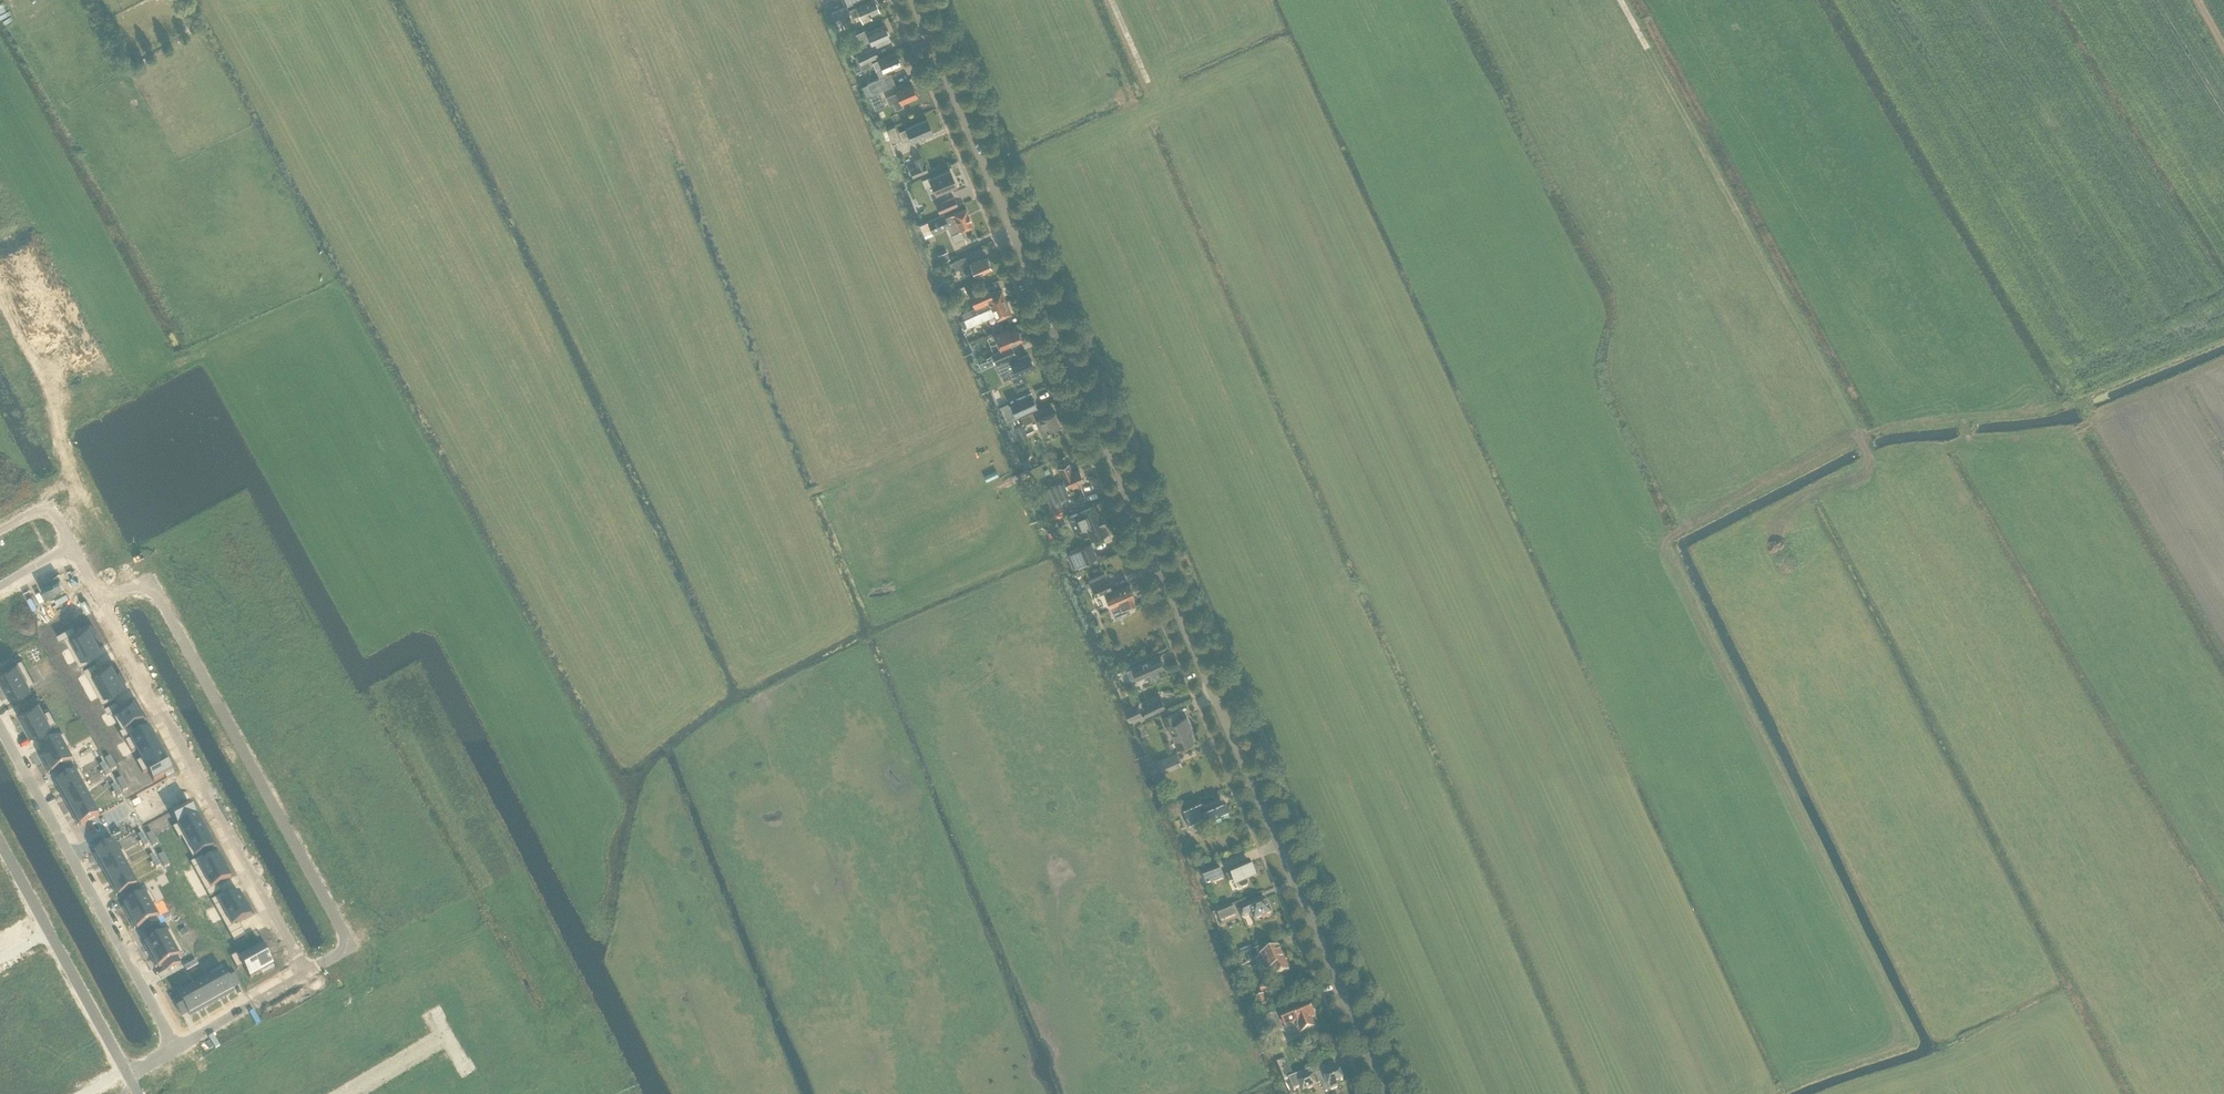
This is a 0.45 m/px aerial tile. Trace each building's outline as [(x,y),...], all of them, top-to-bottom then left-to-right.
[(880,10),(875,0),(871,0),(856,6),(849,10),(853,17),(860,14),(862,18),(861,18),(863,22),(871,19),(869,15),(880,10)] [(850,18),(845,6),(838,10),(843,21),(850,18)] [(889,35),(890,33),(888,30),(886,29),(884,25),(868,32),(867,29),(854,34),(858,46),(871,40),(872,44),(876,42),(877,46),(890,41),(889,37),(889,35)] [(868,60),(878,56),(874,46),(857,54),(861,63),(868,60)] [(879,59),(873,62),(876,70),(880,77),(886,74),(885,71),(901,64),(901,63),(902,61),(900,57),(898,56),(896,52),(879,59)] [(861,63),(860,64),(862,68),(862,69),(870,65),(868,60),(861,63)] [(885,76),(868,84),(872,94),(889,87),(894,84),(890,74),(885,76)] [(886,97),(890,104),(893,103),(896,109),(903,106),(902,103),(917,96),(912,84),(896,90),(897,92),(886,97)] [(885,105),(880,92),(870,96),(875,109),(885,105)] [(912,140),(932,131),(927,119),(900,131),(903,138),(910,135),(912,140)] [(891,138),(892,142),(901,139),(895,126),(887,129),(891,138)] [(887,129),(883,131),(887,139),(887,140),(891,138),(887,129)] [(913,177),(928,170),(925,163),(922,156),(914,159),(917,166),(910,169),(913,177)] [(957,186),(950,171),(930,179),(929,177),(922,180),(925,187),(932,184),(936,195),(957,186)] [(958,205),(954,197),(936,204),(940,213),(958,205)] [(966,209),(945,218),(944,215),(920,225),(925,237),(948,227),(951,235),(952,234),(955,241),(965,238),(962,230),(973,225),(966,209)] [(984,271),(991,268),(990,265),(991,264),(989,261),(988,260),(987,257),(980,260),(979,259),(969,264),(965,256),(952,262),(955,270),(960,268),(962,275),(973,270),(976,276),(984,272),(984,271)] [(973,315),(1007,301),(1002,289),(995,292),(995,291),(985,295),(983,294),(980,288),(969,293),(971,299),(976,297),(979,304),(970,308),(973,315)] [(967,327),(995,315),(997,320),(1006,317),(1005,316),(1012,313),(1007,301),(973,315),(960,321),(962,324),(966,323),(967,327)] [(1001,351),(991,355),(995,363),(1016,354),(1012,346),(1016,344),(1016,342),(1023,339),(1018,328),(1004,334),(1003,331),(994,335),(1001,351)] [(1027,354),(1015,360),(1013,355),(996,363),(1000,373),(1008,370),(1012,379),(1024,374),(1023,372),(1033,368),(1033,366),(1033,364),(1032,361),(1030,360),(1027,354)] [(988,359),(979,363),(982,369),(995,363),(991,355),(987,357),(988,359)] [(1017,416),(1037,407),(1031,392),(1011,401),(1017,416)] [(1024,424),(1035,419),(1032,412),(1021,417),(1024,424)] [(1041,433),(1060,425),(1054,412),(1036,420),(1041,433)] [(1020,438),(1026,435),(1021,424),(1015,427),(1020,438)] [(1064,481),(1051,487),(1057,502),(1069,497),(1066,489),(1065,488),(1084,480),(1079,469),(1073,472),(1069,463),(1059,468),(1063,477),(1064,481)] [(12,507),(0,486),(0,513),(12,507)] [(1074,530),(1080,527),(1089,531),(1093,539),(1107,533),(1095,506),(1081,512),(1081,513),(1077,514),(1077,513),(1069,517),(1074,530)] [(1062,516),(1056,519),(1059,527),(1066,524),(1062,516)] [(1073,553),(1078,565),(1084,563),(1096,557),(1091,544),(1078,550),(1079,550),(1073,553)] [(62,571),(50,578),(62,599),(74,592),(69,584),(70,584),(64,573),(63,574),(62,571)] [(50,578),(39,584),(50,605),(62,599),(50,578)] [(1105,592),(1111,607),(1112,606),(1116,616),(1129,610),(1128,607),(1134,604),(1131,598),(1134,596),(1129,585),(1113,592),(1111,589),(1112,589),(1107,579),(1092,586),(1096,595),(1105,592)] [(33,591),(22,597),(32,616),(34,620),(35,620),(33,616),(43,610),(33,591)] [(22,597),(11,602),(22,622),(32,616),(22,597)] [(11,602),(1,608),(11,627),(13,631),(14,631),(12,627),(21,622),(23,626),(24,626),(22,622),(11,602)] [(0,608),(0,632),(1,633),(11,627),(1,608),(0,608)] [(275,609),(253,621),(257,629),(264,625),(265,627),(273,623),(272,621),(276,619),(280,616),(275,609)] [(73,625),(56,634),(60,640),(64,637),(70,649),(97,634),(91,623),(76,631),(73,625)] [(97,634),(70,649),(80,666),(92,660),(89,654),(101,647),(95,636),(97,635),(97,634)] [(0,671),(0,678),(3,684),(28,670),(22,659),(15,662),(12,656),(0,663),(0,664),(3,669),(0,671)] [(1162,668),(1165,667),(1160,656),(1134,667),(1138,678),(1149,674),(1152,681),(1165,675),(1162,668)] [(95,662),(84,668),(93,685),(120,671),(119,670),(117,671),(111,660),(99,667),(95,662)] [(28,670),(3,684),(9,695),(16,692),(19,698),(31,691),(28,685),(34,682),(28,670)] [(120,671),(93,685),(103,703),(114,696),(111,691),(126,682),(120,671)] [(24,708),(18,711),(24,723),(49,709),(44,711),(38,700),(37,701),(33,695),(21,702),(24,708)] [(116,699),(104,706),(108,712),(110,711),(116,722),(140,709),(134,697),(119,705),(116,699)] [(1161,697),(1143,705),(1148,716),(1166,708),(1161,697)] [(1138,704),(1125,709),(1130,721),(1143,716),(1138,704)] [(49,709),(24,723),(31,734),(37,731),(40,737),(52,730),(49,724),(55,721),(49,709)] [(140,709),(116,722),(122,733),(120,734),(123,740),(135,734),(132,728),(147,720),(140,709)] [(1179,747),(1195,741),(1189,728),(1191,727),(1187,717),(1180,720),(1177,712),(1163,718),(1167,727),(1170,725),(1179,747)] [(149,729),(126,742),(132,753),(155,740),(149,729)] [(46,747),(40,750),(46,762),(71,748),(64,737),(58,740),(55,734),(42,741),(46,747)] [(155,740),(132,753),(137,751),(142,760),(137,763),(138,763),(161,751),(155,740)] [(71,748),(46,762),(52,773),(58,770),(62,776),(74,769),(71,763),(72,762),(66,751),(71,748)] [(161,751),(138,763),(143,774),(167,761),(161,751)] [(1160,763),(1164,773),(1183,766),(1178,755),(1160,763)] [(110,757),(106,760),(109,766),(114,763),(110,757)] [(167,761),(143,774),(144,774),(148,772),(154,782),(165,776),(167,779),(174,775),(167,761)] [(114,763),(109,766),(112,771),(117,769),(114,763)] [(80,771),(58,783),(64,794),(86,782),(80,771)] [(122,778),(117,781),(120,787),(125,784),(122,778)] [(86,782),(64,794),(69,805),(87,795),(82,785),(86,782)] [(125,784),(120,787),(124,792),(128,790),(125,784)] [(87,795),(69,805),(75,815),(93,805),(87,795)] [(184,809),(172,815),(178,826),(173,828),(174,829),(197,816),(189,802),(182,806),(184,809)] [(93,805),(75,815),(81,826),(99,816),(93,805)] [(1221,819),(1229,816),(1225,806),(1217,810),(1216,808),(1204,813),(1201,805),(1183,813),(1190,829),(1200,824),(1200,823),(1206,820),(1209,826),(1222,821),(1221,819)] [(197,816),(174,829),(179,839),(203,827),(197,816)] [(203,827),(179,839),(180,840),(182,839),(187,849),(208,837),(203,827)] [(208,837),(187,849),(193,859),(214,848),(208,837)] [(155,839),(150,842),(154,847),(158,845),(155,839)] [(114,843),(96,853),(102,864),(125,852),(124,851),(120,854),(114,843)] [(125,852),(102,864),(108,875),(130,862),(125,852)] [(164,854),(159,857),(162,862),(167,860),(164,854)] [(203,857),(191,864),(201,881),(227,866),(221,855),(206,863),(203,857)] [(167,860),(162,862),(165,868),(170,866),(167,860)] [(130,862),(108,875),(114,885),(131,875),(126,865),(131,863),(130,862)] [(1246,879),(1255,875),(1249,862),(1229,871),(1230,874),(1225,876),(1228,884),(1233,882),(1235,884),(1238,883),(1241,889),(1249,885),(1246,879)] [(227,866),(201,881),(210,898),(222,892),(219,886),(231,879),(225,868),(227,867),(227,866)] [(1223,879),(1217,867),(1201,874),(1206,886),(1223,879)] [(131,875),(114,885),(120,896),(137,886),(131,875)] [(131,903),(125,906),(131,917),(156,904),(150,892),(144,896),(140,890),(128,897),(131,903)] [(224,895),(212,901),(221,919),(248,904),(246,905),(240,894),(227,901),(224,895)] [(1255,920),(1271,913),(1265,899),(1249,906),(1240,910),(1242,917),(1252,913),(1255,920)] [(0,905),(0,914),(7,926),(19,920),(8,901),(0,905)] [(156,904),(131,917),(138,929),(144,926),(147,931),(159,925),(156,919),(160,917),(154,906),(156,904)] [(248,904),(221,919),(231,936),(243,930),(240,924),(254,916),(248,904)] [(1222,921),(1236,915),(1231,905),(1217,911),(1222,921)] [(153,941),(147,945),(153,956),(178,943),(171,931),(165,935),(162,929),(149,935),(153,941)] [(243,930),(231,936),(234,942),(246,935),(243,930)] [(178,943),(153,956),(159,968),(165,964),(169,970),(181,964),(178,958),(184,954),(178,943)] [(266,945),(251,953),(263,975),(275,969),(267,954),(270,953),(266,945)] [(1274,977),(1291,970),(1287,961),(1285,962),(1279,947),(1269,952),(1266,945),(1244,955),(1247,964),(1262,957),(1267,970),(1270,969),(1274,977)] [(238,955),(231,958),(238,970),(244,967),(251,979),(262,973),(263,975),(251,953),(241,959),(238,955)] [(222,968),(211,974),(223,997),(235,990),(232,986),(238,982),(231,970),(225,973),(222,968)] [(201,982),(201,983),(212,1003),(223,997),(211,974),(210,974),(213,979),(203,985),(201,982)] [(19,976),(8,982),(19,1001),(29,995),(19,976)] [(0,986),(0,991),(8,1007),(19,1001),(8,982),(0,986)] [(201,983),(190,989),(201,1009),(212,1003),(201,983)] [(442,987),(433,993),(440,1005),(449,999),(442,987)] [(174,1002),(181,1014),(187,1010),(189,1015),(201,1009),(190,989),(189,989),(191,991),(180,997),(180,998),(174,1002)] [(8,1007),(0,991),(0,1011),(8,1007)] [(449,999),(440,1005),(447,1017),(457,1012),(449,999)] [(1310,1004),(1293,1011),(1294,1012),(1281,1017),(1285,1026),(1297,1020),(1303,1032),(1314,1027),(1310,1019),(1315,1016),(1314,1014),(1315,1013),(1313,1010),(1312,1009),(1310,1004)] [(1273,1035),(1283,1030),(1276,1014),(1266,1018),(1273,1035)] [(426,1021),(413,1029),(419,1038),(431,1031),(426,1021)] [(397,1038),(385,1045),(390,1055),(403,1048),(397,1038)] [(446,1050),(440,1054),(446,1063),(452,1060),(446,1050)] [(480,1052),(471,1057),(478,1070),(488,1064),(480,1052)] [(368,1055),(356,1062),(362,1072),(374,1064),(368,1055)] [(488,1064),(478,1070),(486,1082),(495,1077),(488,1064)] [(1315,1086),(1315,1085),(1322,1082),(1326,1092),(1330,1090),(1331,1090),(1338,1087),(1337,1083),(1344,1080),(1339,1069),(1330,1073),(1328,1068),(1322,1071),(1313,1075),(1311,1069),(1290,1078),(1294,1089),(1301,1086),(1303,1091),(1315,1086)] [(340,1072),(328,1079),(333,1089),(346,1081),(340,1072)] [(406,1074),(400,1077),(406,1087),(412,1083),(406,1074)] [(25,1093),(17,1077),(8,1082),(10,1087),(0,1092),(0,1093),(23,1093),(25,1093)] [(400,1077),(394,1081),(399,1091),(406,1087),(400,1077)]
